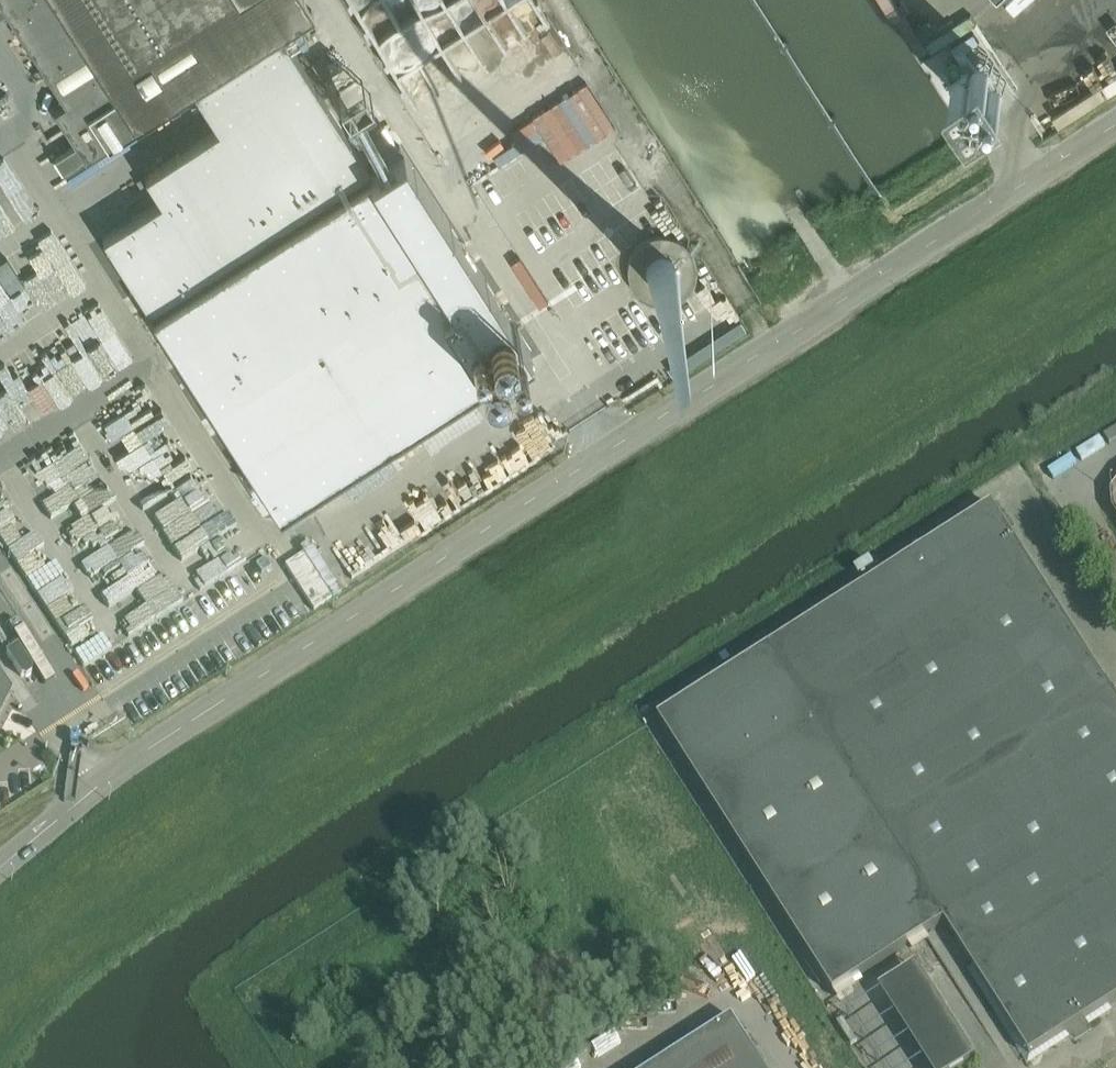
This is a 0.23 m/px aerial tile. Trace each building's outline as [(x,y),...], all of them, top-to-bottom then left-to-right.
[(76,144),(54,158),(64,173),(85,159),(86,160),(313,13),(305,0),(0,0),(0,2),(65,103),(54,110),(76,144)] [(451,73),(435,44),(436,43),(430,31),(409,42),(431,84),(451,73)] [(320,78),(330,71),(321,57),(311,63),(320,78)] [(1115,83),(1115,67),(1081,82),(1086,96),(1115,83)] [(367,168),(148,308),(276,507),(528,345),(401,146),(367,168)] [(317,195),(317,183),(286,183),(286,195),(317,195)] [(769,648),(657,719),(833,994),(944,923),(1029,1057),(1115,1001),(1115,701),(992,506),(769,648)] [(123,599),(75,618),(83,638),(131,619),(123,599)] [(652,1067),(764,1067),(731,1017),(652,1067)] [(960,1066),(973,1056),(953,1031),(940,1042),(960,1066)]
